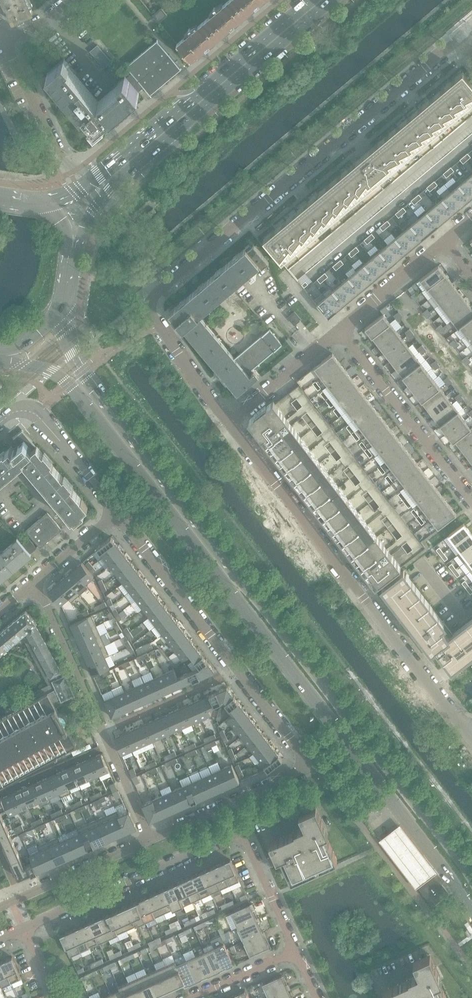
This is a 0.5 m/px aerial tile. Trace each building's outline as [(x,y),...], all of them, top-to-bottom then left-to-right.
[(7,9),(16,5),(15,2),(19,0),(3,0),(7,9)] [(27,0),(19,0),(15,2),(16,5),(7,9),(13,22),(33,12),(27,0)] [(245,16),(232,0),(229,0),(206,19),(220,36),(245,16)] [(264,0),(232,0),(245,16),(264,0)] [(167,15),(161,8),(152,15),(158,22),(167,15)] [(191,61),(210,45),(220,36),(206,19),(191,32),(176,44),(191,61)] [(182,69),(177,63),(157,40),(156,40),(157,41),(149,47),(149,46),(149,47),(146,49),(142,53),(141,53),(134,59),(133,60),(134,60),(127,66),(126,65),(126,66),(132,73),(127,77),(125,75),(124,76),(126,78),(138,91),(143,87),(150,95),(151,95),(150,94),(158,88),(158,89),(158,88),(165,82),(166,82),(166,81),(173,75),(173,76),(174,75),(181,69),(182,69)] [(98,100),(96,99),(63,59),(47,72),(83,114),(85,112),(90,119),(89,120),(92,122),(93,122),(96,126),(109,114),(111,116),(125,105),(115,92),(112,95),(110,91),(99,100),(98,100)] [(471,99),(471,83),(471,81),(463,71),(451,81),(449,82),(440,90),(438,92),(429,100),(427,101),(418,109),(416,110),(407,118),(405,119),(396,127),(394,129),(385,137),(383,138),(374,146),(366,152),(359,158),(352,164),(342,172),(341,173),(331,181),(330,183),(320,191),(319,192),(309,200),(308,201),(298,209),(297,210),(287,219),(286,220),(276,228),(275,229),(263,239),(271,248),(280,260),(291,250),(292,250),(293,252),(371,187),(370,185),(391,167),(392,169),(470,103),(469,102),(469,101),(471,99)] [(138,91),(126,78),(110,91),(112,95),(115,92),(125,105),(139,93),(138,91)] [(467,177),(467,178),(459,184),(470,198),(471,197),(471,183),(467,177)] [(470,198),(459,184),(451,191),(450,191),(462,205),(470,198)] [(462,205),(450,191),(451,191),(448,188),(439,195),(442,198),(454,212),(462,205)] [(454,212),(442,198),(435,204),(434,205),(446,219),(454,212)] [(446,219),(434,205),(435,204),(433,203),(425,210),(438,225),(446,219)] [(438,225),(425,210),(417,216),(419,218),(431,232),(439,225),(438,225)] [(431,232),(419,218),(411,224),(411,225),(423,238),(423,239),(431,232)] [(423,238),(411,225),(411,224),(410,222),(401,230),(403,232),(403,231),(415,245),(423,238)] [(415,245),(403,231),(403,232),(396,237),(408,251),(415,245)] [(396,237),(395,237),(387,243),(400,258),(408,251),(396,237)] [(400,258),(387,243),(380,250),(392,265),(400,258)] [(234,358),(218,338),(199,315),(259,265),(262,268),(269,262),(253,244),(247,249),(246,248),(169,312),(177,321),(176,322),(220,374),(219,375),(220,375),(237,395),(259,376),(252,369),(282,344),(269,329),(234,358)] [(392,265),(380,250),(372,256),(384,271),(392,265)] [(384,271),(372,256),(364,263),(376,278),(384,271)] [(376,278),(364,263),(356,269),(369,284),(376,278)] [(427,288),(445,274),(438,265),(420,279),(427,288)] [(369,284),(356,269),(348,276),(361,291),(369,284)] [(433,296),(451,282),(445,274),(427,288),(433,296)] [(361,291),(348,276),(340,282),(353,297),(361,291)] [(353,297),(340,282),(333,289),(345,304),(353,297)] [(439,304),(457,290),(451,282),(433,296),(439,304)] [(345,304),(333,289),(325,296),(337,310),(345,304)] [(445,312),(464,298),(457,290),(439,304),(445,312)] [(337,310),(325,296),(315,304),(328,318),(337,310)] [(452,320),(470,306),(464,298),(445,312),(452,320)] [(471,317),(471,309),(470,306),(452,320),(458,328),(471,317)] [(300,319),(294,312),(288,317),(294,324),(300,319)] [(371,337),(390,323),(383,314),(365,328),(371,337)] [(471,330),(471,317),(458,328),(458,329),(460,327),(466,335),(471,330)] [(378,345),(396,331),(390,323),(371,337),(378,345)] [(384,353),(402,339),(396,331),(378,345),(384,353)] [(390,361),(408,347),(402,339),(384,353),(390,361)] [(396,369),(415,355),(408,347),(390,361),(396,369)] [(320,376),(339,362),(332,353),(314,367),(320,376)] [(403,377),(421,363),(415,355),(396,369),(403,377)] [(327,384),(345,370),(339,362),(320,376),(327,384)] [(409,385),(427,371),(421,363),(403,377),(409,385)] [(438,528),(431,519),(424,511),(418,502),(411,494),(405,485),(398,477),(392,468),(385,460),(379,452),(372,443),(366,435),(359,426),(353,418),(346,410),(340,401),(333,393),(327,384),(320,376),(314,367),(297,381),(300,385),(420,541),(438,528)] [(333,393),(352,378),(345,370),(327,384),(333,393)] [(415,393),(433,379),(427,371),(409,385),(415,393)] [(340,401),(358,387),(352,378),(333,393),(340,401)] [(421,401),(440,387),(433,379),(415,393),(421,401)] [(300,385),(276,403),(251,422),(376,585),(402,565),(425,547),(420,541),(300,385)] [(346,410),(365,395),(358,387),(340,401),(346,410)] [(427,409),(446,395),(440,387),(421,401),(427,409)] [(353,418),(371,404),(365,395),(346,410),(353,418)] [(434,417),(452,403),(446,395),(427,409),(434,417)] [(440,426),(458,411),(452,403),(434,417),(440,426)] [(359,426),(378,412),(371,404),(353,418),(359,426)] [(446,434),(464,420),(458,411),(440,426),(446,434)] [(366,435),(384,420),(378,412),(359,426),(366,435)] [(372,443),(391,429),(384,420),(366,435),(372,443)] [(471,427),(471,426),(470,427),(464,420),(446,434),(452,442),(471,427)] [(471,439),(471,427),(452,442),(453,442),(455,441),(461,448),(471,439)] [(379,452),(397,437),(391,429),(372,443),(379,452)] [(88,507),(58,471),(37,446),(36,447),(22,431),(13,439),(18,445),(14,449),(22,459),(21,460),(65,512),(65,513),(71,521),(88,507)] [(385,460),(404,446),(397,437),(379,452),(385,460)] [(471,452),(471,439),(461,448),(467,456),(471,452)] [(21,460),(22,459),(14,449),(11,446),(10,447),(0,456),(0,478),(16,464),(21,460)] [(392,468),(410,454),(404,446),(385,460),(392,468)] [(398,477),(417,463),(410,454),(392,468),(398,477)] [(405,485),(423,471),(417,463),(398,477),(405,485)] [(411,494),(430,479),(423,471),(405,485),(411,494)] [(418,502),(436,488),(430,479),(411,494),(418,502)] [(424,511),(443,496),(436,488),(418,502),(424,511)] [(431,519),(449,505),(443,496),(424,511),(431,519)] [(438,528),(456,514),(449,505),(431,519),(438,528)] [(40,547),(61,529),(47,512),(26,530),(40,547)] [(464,523),(449,535),(455,543),(470,532),(464,523)] [(455,543),(462,551),(471,543),(471,534),(470,532),(455,543)] [(23,544),(17,537),(17,538),(18,539),(0,554),(0,557),(11,570),(21,563),(22,563),(26,560),(25,560),(26,559),(25,559),(31,554),(30,552),(23,544)] [(103,557),(118,545),(111,537),(96,548),(97,549),(103,557)] [(36,547),(30,539),(23,544),(30,552),(36,547)] [(462,551),(468,560),(471,557),(471,543),(462,551)] [(110,565),(124,554),(118,545),(103,557),(110,565)] [(116,574),(131,562),(124,554),(110,565),(116,574)] [(9,572),(11,570),(0,557),(0,579),(1,580),(4,577),(4,576),(4,575),(9,572)] [(123,582),(138,571),(131,562),(116,574),(123,582)] [(93,577),(82,563),(73,570),(85,584),(93,577)] [(403,569),(381,587),(431,651),(435,648),(453,634),(453,633),(443,621),(436,611),(410,578),(404,570),(403,569)] [(85,584),(73,570),(65,577),(77,591),(85,584)] [(130,591),(144,580),(138,571),(123,582),(130,591)] [(77,591),(65,577),(56,584),(68,598),(71,602),(80,594),(77,591)] [(136,599),(151,588),(144,580),(130,591),(136,599)] [(68,598),(56,584),(48,591),(60,605),(61,604),(68,598)] [(143,608),(157,597),(151,588),(136,599),(143,608)] [(149,616),(164,605),(157,597),(143,608),(149,616)] [(156,625),(171,614),(164,605),(149,616),(156,625)] [(23,636),(49,683),(4,708),(7,714),(48,692),(56,707),(63,703),(63,702),(62,700),(64,699),(75,694),(66,674),(62,675),(60,671),(61,671),(49,649),(47,646),(46,644),(45,641),(36,624),(37,624),(26,610),(0,632),(0,655),(23,636)] [(163,634),(177,622),(171,614),(156,625),(163,634)] [(96,625),(91,615),(70,624),(75,635),(92,627),(96,625)] [(435,648),(452,670),(471,654),(471,618),(453,633),(453,634),(435,648)] [(169,642),(184,631),(177,622),(163,634),(169,642)] [(96,637),(92,627),(75,635),(79,644),(96,637)] [(176,651),(190,639),(184,631),(169,642),(176,651)] [(100,647),(96,637),(79,644),(84,654),(100,647)] [(189,654),(197,648),(190,639),(176,651),(183,660),(190,654),(189,654)] [(105,657),(100,647),(84,654),(88,664),(105,657)] [(214,671),(197,648),(189,654),(190,654),(200,667),(206,675),(214,671)] [(110,667),(105,657),(88,664),(93,674),(110,667)] [(181,686),(206,675),(200,667),(178,677),(177,677),(181,686)] [(177,677),(178,677),(174,669),(164,673),(171,690),(181,686),(177,677)] [(171,690),(164,673),(154,678),(161,695),(171,690)] [(161,695),(154,678),(144,682),(152,699),(161,695)] [(152,699),(144,682),(134,687),(142,703),(152,699)] [(142,703),(134,687),(124,691),(132,708),(142,703)] [(223,701),(227,687),(203,697),(208,708),(223,701)] [(242,707),(227,687),(223,701),(233,714),(242,707)] [(132,708),(124,691),(115,695),(122,712),(132,708)] [(28,770),(56,755),(56,756),(58,754),(67,749),(76,744),(65,725),(66,723),(67,721),(67,719),(67,716),(65,714),(63,712),(61,712),(58,711),(56,707),(48,692),(7,714),(0,718),(0,785),(28,770)] [(122,712),(115,695),(104,700),(112,717),(122,712)] [(208,708),(203,697),(193,702),(201,718),(211,714),(208,708)] [(201,718),(193,702),(183,706),(191,723),(201,718)] [(191,723),(183,706),(174,711),(181,727),(191,723)] [(234,727),(249,716),(242,707),(233,714),(228,718),(234,727)] [(181,727),(174,711),(164,715),(171,732),(181,727)] [(171,732),(164,715),(154,719),(161,736),(171,732)] [(241,735),(256,724),(249,716),(234,727),(241,735)] [(161,736),(154,719),(144,724),(152,741),(161,736)] [(152,741),(144,724),(134,728),(142,745),(152,741)] [(248,744),(262,733),(256,724),(241,735),(248,744)] [(142,745),(134,728),(124,733),(132,749),(142,745)] [(132,749),(124,733),(114,737),(118,746),(122,754),(132,749)] [(254,753),(269,741),(262,733),(248,744),(254,753)] [(261,761),(275,750),(269,741),(254,753),(261,761)] [(268,770),(282,759),(275,750),(261,761),(267,769),(268,770)] [(101,754),(91,758),(99,775),(109,770),(101,754)] [(99,775),(91,758),(81,763),(89,779),(99,775)] [(89,779),(81,763),(71,767),(79,784),(89,779)] [(239,781),(232,764),(221,769),(229,786),(239,781)] [(79,784),(71,767),(61,772),(69,788),(79,784)] [(229,786),(221,769),(212,773),(219,790),(229,786)] [(69,788),(61,772),(52,776),(59,793),(69,788)] [(219,790),(212,773),(202,778),(209,794),(219,790)] [(59,793),(52,776),(42,780),(49,797),(59,793)] [(209,794),(202,778),(192,782),(199,799),(209,794)] [(49,797),(42,780),(32,785),(39,801),(49,797)] [(199,799),(192,782),(182,786),(189,803),(199,799)] [(39,801),(32,785),(22,789),(29,806),(39,801)] [(189,803),(182,786),(172,791),(180,808),(189,803)] [(29,806),(22,789),(12,794),(20,810),(29,806)] [(180,808),(172,791),(162,795),(170,812),(180,808)] [(20,810),(12,794),(2,798),(6,806),(10,815),(20,810)] [(170,812),(162,795),(152,800),(160,816),(170,812)] [(160,816),(152,800),(144,804),(142,804),(150,821),(160,816)] [(326,834),(328,833),(316,805),(299,813),(304,825),(295,829),(295,830),(278,838),(269,842),(276,857),(280,855),(291,880),(337,860),(326,834)] [(136,827),(129,811),(118,815),(126,832),(136,827)] [(126,832),(118,815),(109,819),(116,836),(126,832)] [(2,818),(0,819),(0,837),(2,842),(11,838),(2,818)] [(116,836),(109,819),(99,824),(106,840),(116,836)] [(106,840),(99,824),(89,828),(97,845),(106,840)] [(400,826),(381,841),(416,887),(436,871),(400,826)] [(97,845),(89,828),(79,833),(87,849),(97,845)] [(87,849),(79,833),(69,837),(77,854),(87,849)] [(77,854),(69,837),(59,842),(67,858),(77,854)] [(20,858),(11,838),(2,842),(11,862),(20,858)] [(67,858),(59,842),(50,846),(57,863),(67,858)] [(57,863),(50,846),(40,850),(47,867),(57,863)] [(47,867),(40,850),(30,855),(33,863),(37,872),(47,867)] [(24,867),(20,858),(11,862),(19,878),(31,872),(32,874),(37,872),(33,863),(24,867)] [(239,880),(233,866),(230,859),(226,861),(220,863),(229,884),(239,880)] [(229,884),(220,863),(219,863),(220,864),(216,865),(211,867),(220,888),(229,884)] [(220,888),(211,867),(210,868),(207,870),(207,869),(201,872),(211,892),(220,888)] [(211,892),(201,872),(198,874),(197,873),(192,876),(201,896),(211,892)] [(201,896),(192,876),(191,876),(192,877),(188,878),(188,877),(183,880),(192,901),(201,896)] [(449,893),(442,884),(439,881),(436,878),(432,877),(428,876),(424,876),(420,876),(417,878),(413,880),(432,906),(449,893)] [(192,901),(183,880),(177,882),(177,883),(174,884),(173,884),(183,905),(192,901)] [(183,905),(173,884),(168,887),(165,889),(165,888),(164,888),(173,909),(183,905)] [(173,909),(164,888),(158,891),(159,891),(156,893),(155,892),(164,913),(173,909)] [(164,913),(155,892),(149,895),(149,896),(146,897),(146,896),(145,897),(155,917),(164,913)] [(155,917),(145,897),(140,899),(140,900),(137,901),(136,901),(145,921),(155,917)] [(145,921),(136,901),(130,903),(130,904),(127,905),(136,926),(145,921)] [(256,918),(252,909),(255,908),(252,903),(231,913),(232,915),(237,925),(236,925),(237,927),(259,917),(256,918)] [(136,926),(127,905),(121,908),(118,910),(118,909),(117,909),(127,930),(136,926)] [(127,930),(117,909),(111,912),(112,912),(109,914),(108,913),(117,934),(127,930)] [(117,934),(108,913),(102,916),(102,917),(99,918),(108,938),(117,934)] [(262,932),(259,923),(261,922),(259,917),(237,927),(238,929),(243,938),(243,939),(244,941),(265,931),(262,932)] [(108,938),(99,918),(95,920),(95,919),(90,922),(99,942),(108,938)] [(99,942),(90,922),(88,922),(89,923),(85,924),(80,926),(90,947),(99,942)] [(90,947),(80,926),(79,926),(80,927),(77,928),(76,928),(71,930),(80,951),(90,947)] [(80,951),(71,930),(65,933),(66,933),(61,935),(64,942),(64,941),(70,955),(80,951)] [(269,946),(265,937),(267,936),(265,931),(244,941),(244,942),(245,942),(249,952),(250,955),(269,946)] [(233,964),(224,943),(214,947),(223,968),(227,966),(227,967),(233,964)] [(223,968),(214,947),(204,952),(214,973),(220,970),(220,969),(223,968)] [(214,973),(204,952),(195,956),(204,976),(208,975),(214,973)] [(442,981),(430,954),(413,961),(418,973),(409,977),(409,979),(392,986),(383,990),(387,997),(447,997),(440,982),(442,981)] [(21,977),(15,963),(12,956),(6,959),(6,960),(3,961),(2,961),(12,982),(21,977)] [(204,976),(195,956),(186,960),(195,981),(201,978),(204,976)] [(195,981),(186,960),(176,964),(184,982),(185,985),(189,983),(189,984),(195,981)] [(2,961),(0,962),(0,981),(2,986),(12,982),(2,961)] [(184,982),(176,964),(175,961),(165,965),(175,986),(184,982)] [(175,986),(165,965),(156,969),(165,990),(175,986)] [(165,990),(156,969),(147,974),(156,994),(165,990)] [(147,974),(137,978),(146,997),(147,997),(156,994),(147,974)] [(291,988),(288,983),(286,984),(282,975),(263,984),(264,986),(269,996),(269,997),(291,988)] [(137,978),(128,982),(135,997),(146,997),(137,978)] [(128,982),(118,986),(120,989),(124,997),(135,997),(128,982)] [(288,990),(291,989),(291,988),(269,997),(292,997),(288,990)] [(120,989),(110,994),(112,997),(124,997),(120,989)]
